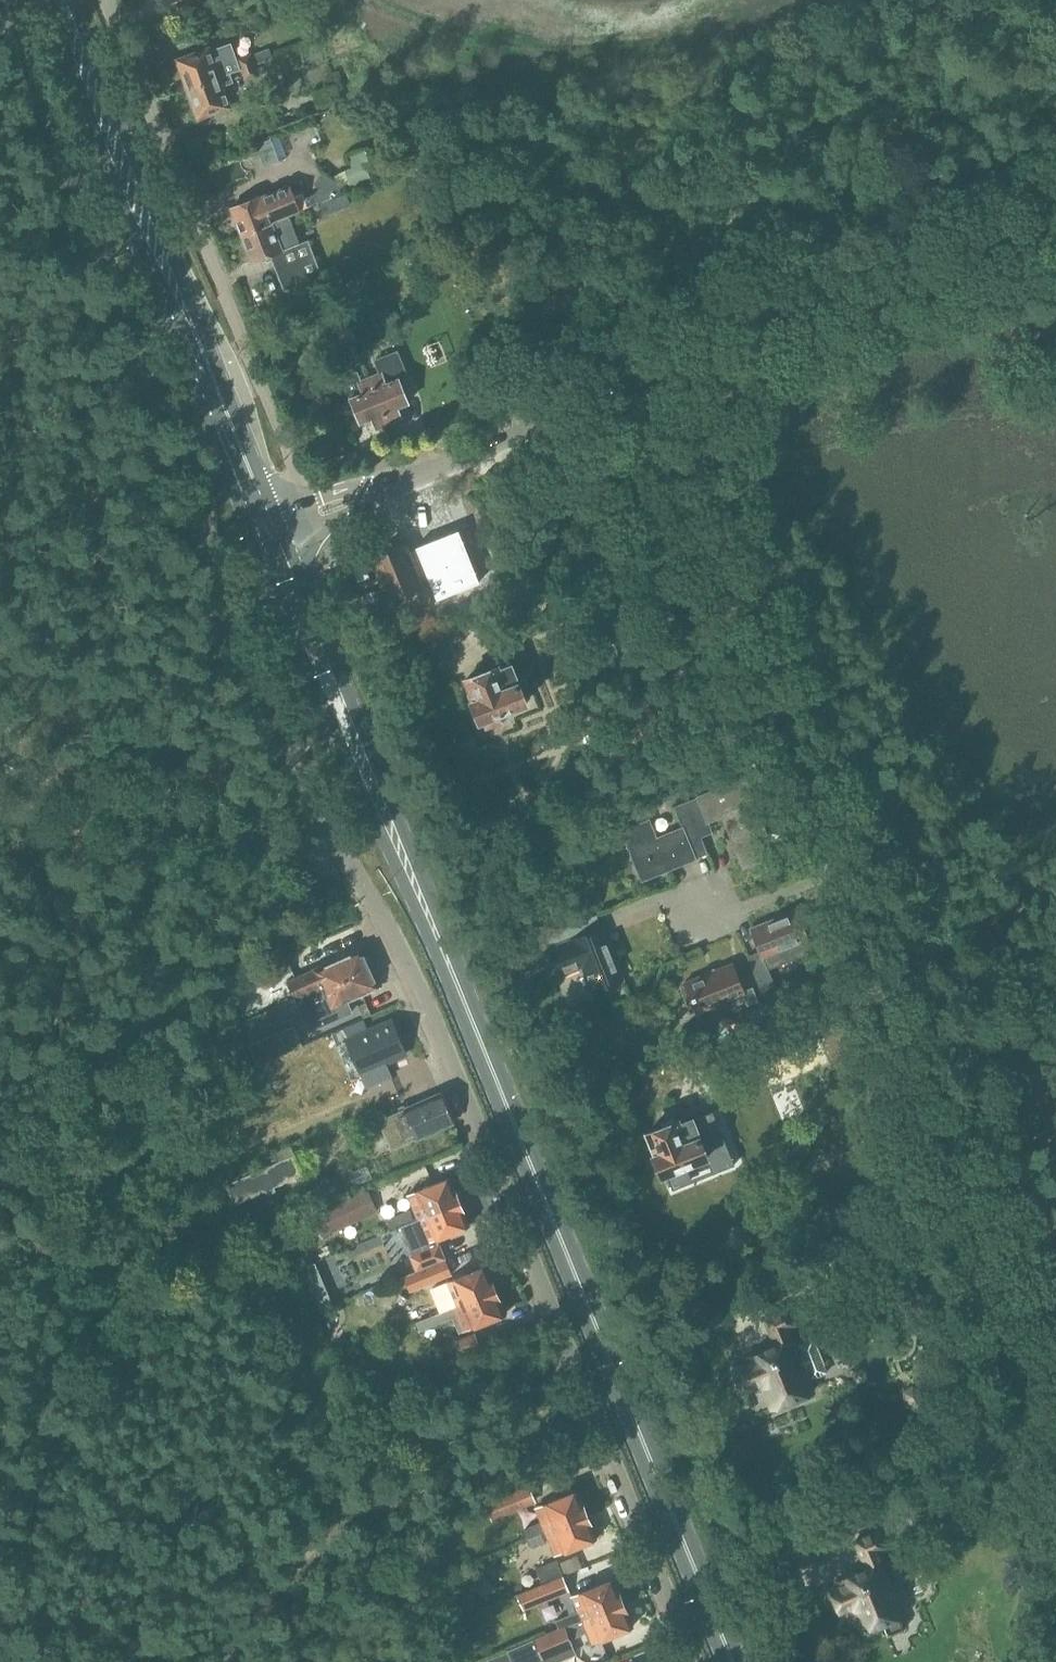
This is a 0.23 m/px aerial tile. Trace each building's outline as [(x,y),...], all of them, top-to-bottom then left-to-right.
[(204,0),(172,0),(176,10),(204,0)] [(239,69),(229,44),(209,51),(208,48),(177,59),(188,89),(229,74),(229,73),(239,69)] [(253,55),(256,64),(273,58),(270,49),(253,55)] [(242,70),(256,64),(253,55),(252,53),(238,58),(242,70)] [(256,64),(242,70),(245,80),(260,75),(256,64)] [(229,74),(188,89),(198,118),(229,107),(222,86),(232,82),(229,74)] [(280,160),(272,139),(258,144),(266,165),(280,160)] [(346,168),(353,188),(373,180),(368,167),(371,167),(366,150),(349,155),(352,166),(346,168)] [(261,195),(231,207),(242,235),(293,215),(308,209),(320,204),(319,203),(335,197),(343,185),(323,171),(314,184),(319,187),(315,193),(305,197),(302,192),(294,195),(289,185),(261,196),(261,195)] [(352,204),(347,193),(329,200),(333,211),(352,204)] [(320,204),(308,209),(312,220),(324,215),(320,204)] [(293,215),(242,235),(253,262),(300,244),(300,243),(299,243),(291,224),(296,222),(293,215)] [(431,250),(437,248),(431,236),(425,239),(426,239),(415,244),(419,254),(430,250),(431,250)] [(370,302),(365,288),(361,281),(347,287),(356,308),(370,302)] [(347,365),(349,364),(363,359),(348,321),(335,326),(338,334),(328,338),(336,358),(343,355),(347,365)] [(370,377),(381,404),(388,424),(403,418),(399,407),(409,402),(399,379),(407,375),(397,351),(375,361),(380,373),(370,377)] [(362,380),(358,371),(342,378),(350,398),(361,422),(371,418),(376,429),(388,424),(381,404),(370,377),(362,380)] [(407,546),(377,558),(388,584),(384,586),(390,601),(424,587),(423,586),(431,583),(438,600),(480,582),(459,531),(417,549),(418,551),(410,554),(407,546)] [(531,670),(523,651),(505,658),(508,666),(498,670),(497,666),(465,679),(474,700),(472,701),(480,721),(482,720),(485,729),(504,722),(500,713),(525,703),(514,677),(531,670)] [(756,755),(757,758),(760,765),(764,764),(769,762),(767,756),(765,751),(760,753),(756,755)] [(699,839),(702,838),(713,834),(708,823),(723,817),(729,831),(733,830),(737,840),(733,841),(744,868),(775,855),(775,854),(771,856),(761,831),(765,830),(744,779),(685,804),(699,839)] [(689,794),(698,790),(696,785),(687,789),(689,794)] [(655,840),(648,822),(622,833),(629,851),(642,882),(670,871),(669,867),(678,863),(680,867),(708,855),(702,838),(699,839),(685,804),(673,808),(682,829),(655,840)] [(760,951),(747,956),(762,991),(775,986),(768,969),(814,951),(808,939),(797,910),(752,928),(760,951)] [(602,927),(601,926),(599,927),(594,915),(552,933),(536,939),(541,952),(551,948),(561,972),(581,964),(592,992),(623,979),(612,952),(608,953),(598,929),(602,927)] [(313,970),(287,981),(293,994),(294,995),(318,985),(320,984),(320,985),(372,962),(369,956),(366,954),(361,950),(361,949),(360,948),(313,969),(313,970)] [(287,958),(241,978),(247,991),(293,970),(287,958)] [(318,985),(294,995),(309,1032),(354,1012),(347,997),(356,994),(376,985),(374,981),(373,978),(374,968),(372,962),(320,985),(320,984),(318,985)] [(732,965),(682,984),(694,1014),(741,996),(745,1007),(757,1003),(751,988),(743,992),(732,965)] [(368,1030),(336,1044),(351,1077),(362,1072),(366,1070),(372,1083),(391,1075),(386,1062),(406,1053),(392,1020),(368,1030)] [(259,1064),(287,1051),(279,1032),(250,1045),(259,1064)] [(393,1150),(454,1123),(441,1093),(379,1120),(393,1150)] [(670,1124),(648,1133),(651,1140),(657,1154),(655,1155),(663,1174),(666,1173),(673,1189),(675,1188),(674,1186),(692,1179),(686,1164),(706,1156),(708,1159),(730,1151),(714,1111),(692,1119),(681,1124),(680,1123),(679,1120),(670,1124)] [(277,1191),(275,1186),(302,1175),(294,1155),(227,1184),(235,1204),(267,1191),(268,1195),(277,1191)] [(420,1218),(462,1201),(452,1175),(409,1192),(420,1218)] [(368,1190),(348,1199),(356,1215),(376,1206),(368,1190)] [(440,1242),(438,1238),(471,1225),(462,1201),(420,1218),(401,1226),(412,1253),(410,1254),(416,1270),(433,1263),(447,1258),(440,1242)] [(391,1230),(401,1226),(414,1221),(410,1209),(387,1219),(391,1230)] [(411,1272),(407,1274),(413,1289),(453,1274),(447,1258),(433,1263),(416,1270),(411,1272)] [(488,1265),(433,1286),(443,1310),(455,1306),(497,1289),(488,1265)] [(826,1277),(822,1265),(806,1270),(811,1283),(826,1277)] [(459,1316),(454,1318),(459,1332),(499,1317),(507,1314),(497,1289),(455,1306),(459,1316)] [(314,1299),(319,1310),(334,1304),(329,1293),(316,1299),(314,1299)] [(748,1363),(740,1366),(748,1386),(758,1383),(760,1382),(762,1387),(766,1396),(767,1395),(768,1395),(774,1408),(817,1392),(812,1378),(828,1372),(814,1334),(798,1340),(792,1324),(798,1321),(796,1317),(792,1305),(768,1314),(769,1317),(770,1318),(778,1342),(764,1347),(768,1356),(748,1363)] [(416,1320),(421,1331),(454,1318),(458,1316),(455,1306),(443,1310),(416,1320)] [(475,1332),(448,1343),(453,1357),(481,1346),(475,1332)] [(502,1501),(489,1506),(494,1518),(507,1513),(533,1503),(528,1490),(502,1501)] [(546,1532),(555,1528),(589,1514),(579,1490),(537,1507),(546,1532)] [(589,1514),(555,1528),(546,1532),(557,1556),(599,1538),(589,1514)] [(530,1538),(542,1533),(539,1524),(526,1529),(530,1538)] [(904,1614),(879,1548),(886,1545),(880,1528),(856,1538),(866,1566),(857,1569),(860,1577),(832,1588),(831,1586),(830,1587),(839,1609),(851,1604),(856,1618),(860,1617),(865,1629),(884,1622),(889,1635),(903,1629),(898,1616),(904,1614)] [(542,1533),(530,1538),(533,1547),(546,1542),(542,1533)] [(757,1552),(773,1556),(777,1540),(760,1536),(757,1552)] [(563,1575),(558,1563),(557,1559),(537,1568),(542,1583),(563,1575)] [(564,1576),(532,1589),(538,1604),(570,1591),(564,1576)] [(579,1611),(556,1620),(557,1622),(557,1623),(560,1629),(625,1603),(615,1579),(581,1593),(580,1593),(573,1596),(579,1611)] [(494,1658),(496,1661),(544,1661),(543,1659),(574,1646),(570,1636),(587,1629),(593,1644),(635,1627),(625,1603),(560,1629),(508,1650),(509,1652),(494,1658)] [(1038,1621),(1040,1631),(1048,1629),(1046,1620),(1038,1621)] [(448,1661),(464,1661),(468,1660),(464,1651),(446,1658),(448,1661)]
